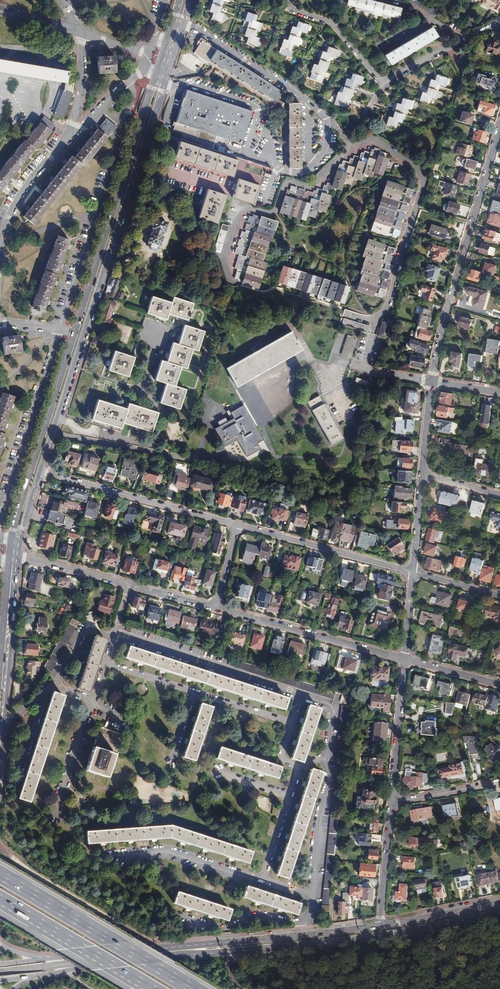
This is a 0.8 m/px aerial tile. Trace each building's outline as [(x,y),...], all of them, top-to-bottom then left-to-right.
[(209,12),(212,13),(209,23),(215,25),(216,21),(219,22),(222,13),(219,12),(222,1),(226,2),(226,0),(213,0),(209,12)] [(366,0),(347,0),(346,5),(398,19),(401,9),(366,0)] [(419,0),(409,0),(408,1),(434,18),(438,12),(419,0)] [(498,0),(497,0),(484,0),(482,3),(485,5),(485,6),(487,7),(487,8),(491,11),(492,9),(498,0)] [(498,0),(492,9),(497,13),(499,9),(499,10),(499,0),(498,0)] [(254,21),(256,15),(247,12),(244,21),(248,22),(244,36),(248,37),(246,44),(255,47),(257,38),(254,37),(258,22),(254,21)] [(378,51),(423,24),(419,18),(374,44),(378,51)] [(305,34),(308,25),(298,22),(296,28),(292,26),(287,41),(283,40),(280,48),(289,51),(291,45),(297,47),(300,38),(298,38),(300,32),(305,34)] [(436,37),(431,28),(383,56),(389,65),(436,37)] [(282,92),(201,41),(199,46),(203,49),(199,54),(215,64),(214,65),(234,78),(235,76),(238,78),(238,80),(255,91),(256,89),(258,91),(257,92),(275,103),(282,92)] [(496,43),(495,43),(488,41),(484,51),(485,51),(486,53),(488,54),(489,53),(494,54),(497,45),(495,44),(496,43)] [(466,60),(470,48),(463,46),(460,58),(466,60)] [(334,59),(337,50),(328,47),(326,53),(321,52),(317,65),(313,64),(310,72),(319,76),(321,70),(325,71),(330,58),(334,59)] [(64,82),(63,90),(52,113),(61,116),(72,93),(70,92),(72,82),(65,81),(67,70),(0,59),(0,72),(64,82)] [(113,59),(97,59),(97,76),(113,75),(113,59)] [(487,76),(478,73),(476,80),(481,82),(480,84),(488,86),(491,92),(497,90),(494,84),(498,82),(496,76),(490,79),(487,78),(487,76)] [(359,86),(362,78),(353,75),(351,80),(347,79),(342,93),(338,92),(335,100),(344,103),(346,97),(350,99),(355,85),(359,86)] [(448,79),(437,75),(435,81),(431,80),(426,94),(422,93),(419,101),(428,104),(430,98),(436,100),(439,92),(437,91),(439,85),(446,87),(448,79)] [(181,134),(180,138),(212,149),(216,136),(240,143),(250,111),(186,90),(172,131),(181,134)] [(401,102),(402,98),(404,93),(396,91),(394,100),(401,102)] [(402,98),(401,102),(401,105),(397,104),(393,118),(389,117),(387,123),(381,121),(380,124),(395,128),(397,122),(401,123),(403,115),(405,109),(408,109),(409,110),(411,101),(402,98)] [(491,115),(493,105),(478,101),(476,111),(491,115)] [(300,168),(300,103),(283,103),(281,107),(287,111),(287,134),(288,134),(288,137),(287,138),(287,158),(288,158),(288,161),(287,162),(287,168),(300,168)] [(469,114),(470,113),(465,112),(465,113),(461,112),(459,121),(469,124),(472,115),(469,114)] [(22,141),(31,148),(32,148),(40,139),(42,136),(48,128),(45,126),(48,122),(42,116),(22,141)] [(71,156),(66,162),(64,165),(53,178),(51,181),(41,192),(38,196),(28,209),(26,212),(22,216),(31,224),(80,164),(83,166),(104,138),(106,139),(115,128),(105,120),(96,131),(96,130),(93,133),(91,136),(80,150),(78,152),(73,158),(71,156)] [(486,132),(473,128),(471,135),(473,135),(472,139),(484,143),(485,138),(484,137),(486,132)] [(212,149),(180,138),(173,158),(212,171),(196,217),(198,218),(198,220),(201,221),(202,219),(217,224),(227,196),(253,205),(263,177),(268,179),(272,169),(212,149)] [(22,141),(21,141),(0,168),(0,188),(1,186),(3,183),(7,178),(14,169),(17,166),(25,155),(28,152),(31,148),(22,141)] [(457,142),(454,153),(469,158),(470,154),(469,153),(470,150),(471,146),(457,142)] [(383,166),(385,160),(385,159),(376,156),(375,161),(366,158),(366,160),(365,164),(357,162),(356,164),(355,169),(346,167),(345,170),(344,175),(336,172),(332,186),(331,188),(339,191),(341,183),(350,185),(352,178),(360,180),(362,174),(370,177),(372,172),(380,175),(383,166)] [(476,162),(465,159),(465,160),(463,160),(462,160),(461,161),(461,163),(462,164),(464,164),(463,167),(464,167),(464,168),(472,171),(472,170),(473,170),(476,162)] [(469,174),(459,171),(456,181),(466,184),(469,174)] [(455,185),(438,180),(437,186),(443,188),(443,187),(445,187),(443,193),(452,196),(455,185)] [(385,182),(370,231),(386,236),(401,187),(385,182)] [(320,195),(320,196),(318,201),(310,199),(309,201),(308,206),(284,198),(279,214),(303,222),(305,214),(313,217),(315,210),(323,213),(328,197),(320,195)] [(408,204),(410,198),(403,196),(401,202),(408,204)] [(490,212),(499,215),(499,203),(493,201),(490,212)] [(455,214),(458,204),(448,202),(445,211),(455,214)] [(499,225),(499,215),(490,212),(487,223),(499,227),(499,225)] [(163,231),(165,223),(154,219),(152,228),(153,228),(151,234),(150,234),(148,242),(150,242),(148,246),(149,248),(154,249),(155,248),(157,245),(159,245),(161,237),(160,237),(162,231),(163,231)] [(258,290),(261,279),(265,265),(261,264),(268,240),(271,240),(276,224),(260,219),(255,236),(253,235),(246,259),(250,261),(243,285),(258,290)] [(214,253),(220,255),(230,228),(223,225),(214,253)] [(445,229),(431,225),(429,234),(442,238),(443,235),(445,229)] [(398,237),(400,231),(393,229),(392,235),(398,237)] [(499,246),(499,241),(499,240),(499,239),(499,235),(499,234),(496,233),(496,232),(484,229),(483,233),(485,234),(483,238),(485,239),(484,242),(499,246)] [(457,232),(450,230),(449,237),(455,239),(457,232)] [(41,309),(43,304),(45,300),(51,284),(52,280),(57,267),(58,263),(64,247),(66,243),(67,239),(56,235),(30,305),(41,309)] [(363,275),(358,291),(373,296),(378,280),(376,279),(381,263),(378,262),(383,246),(367,241),(362,257),(365,258),(360,274),(363,275)] [(487,255),(493,256),(495,249),(490,247),(487,246),(488,244),(484,243),(483,245),(482,244),(479,253),(487,255)] [(444,256),(446,249),(431,244),(429,249),(433,250),(431,259),(440,261),(441,258),(444,259),(444,256)] [(244,262),(238,260),(234,271),(241,273),(244,262)] [(434,281),(438,267),(427,264),(425,270),(427,271),(425,278),(434,281)] [(484,273),(494,276),(497,267),(487,264),(484,273)] [(390,273),(392,267),(386,265),(384,271),(390,273)] [(283,269),(278,284),(344,305),(349,289),(283,269)] [(481,272),(473,269),(472,275),(470,274),(469,279),(478,282),(479,280),(482,281),(484,277),(480,276),(481,272)] [(109,278),(105,291),(109,293),(109,295),(114,297),(116,291),(119,281),(113,279),(113,280),(109,278)] [(423,299),(431,302),(434,288),(421,285),(419,291),(425,292),(423,299)] [(473,306),(483,309),(487,293),(472,288),(469,288),(468,289),(467,290),(467,291),(467,292),(468,294),(469,295),(476,297),(473,306)] [(167,313),(170,302),(151,295),(146,312),(165,318),(167,313)] [(170,302),(167,313),(186,319),(187,316),(188,316),(189,312),(188,312),(191,302),(172,296),(170,302)] [(113,309),(115,303),(107,300),(100,323),(108,325),(110,319),(108,319),(111,308),(113,309)] [(424,329),(425,329),(427,321),(429,322),(429,321),(430,319),(430,318),(429,317),(428,316),(429,310),(422,308),(420,314),(416,326),(424,329)] [(471,324),(472,320),(461,316),(458,326),(465,328),(465,330),(471,331),(473,324),(471,324)] [(342,326),(365,334),(367,327),(344,320),(342,326)] [(177,344),(192,348),(197,350),(203,331),(183,324),(177,344)] [(378,337),(384,339),(387,325),(381,324),(378,337)] [(424,329),(416,326),(413,336),(427,341),(429,336),(430,336),(431,332),(430,332),(430,331),(424,330),(424,329)] [(290,330),(225,367),(236,385),(301,348),(290,330)] [(342,356),(353,360),(360,337),(348,333),(342,356)] [(0,338),(2,355),(19,352),(17,335),(0,338)] [(93,338),(91,343),(101,346),(103,341),(100,340),(101,336),(97,335),(96,339),(93,338)] [(417,341),(410,339),(409,343),(408,347),(410,348),(410,349),(415,350),(414,351),(421,353),(422,352),(425,352),(427,345),(417,342),(417,341)] [(488,340),(486,353),(497,355),(499,342),(488,340)] [(192,348),(177,344),(172,342),(166,360),(180,366),(185,368),(192,348)] [(132,355),(113,350),(107,369),(126,375),(132,355)] [(480,362),(481,356),(469,354),(467,366),(474,367),(475,362),(480,362)] [(421,368),(423,357),(410,355),(408,366),(421,368)] [(452,369),(459,370),(462,357),(452,355),(450,364),(453,365),(452,369)] [(180,366),(166,360),(161,359),(154,379),(165,383),(173,385),(180,366)] [(173,385),(165,383),(159,402),(178,408),(184,389),(173,385)] [(405,390),(404,400),(417,402),(418,395),(415,391),(405,390)] [(452,395),(442,393),(441,395),(440,400),(441,400),(440,404),(450,405),(452,395)] [(9,408),(11,404),(13,397),(1,394),(0,396),(0,449),(2,442),(4,439),(5,434),(1,433),(4,424),(5,420),(9,408)] [(340,438),(317,396),(305,402),(329,444),(340,438)] [(122,422),(126,408),(97,399),(91,418),(120,428),(122,422)] [(417,402),(404,400),(404,406),(402,406),(402,411),(403,411),(403,412),(416,413),(417,402)] [(126,408),(122,422),(151,431),(157,412),(128,403),(126,408)] [(261,439),(242,404),(229,411),(232,417),(213,428),(223,445),(235,439),(245,456),(259,448),(255,443),(261,439)] [(489,409),(490,406),(483,404),(479,424),(487,425),(490,409),(489,409)] [(449,408),(439,406),(438,416),(447,418),(449,408)] [(411,430),(412,420),(405,419),(405,422),(400,421),(400,416),(393,417),(393,421),(395,421),(394,433),(402,433),(402,430),(411,430)] [(452,422),(437,420),(436,425),(440,426),(439,432),(450,434),(452,422)] [(410,451),(411,442),(391,440),(390,446),(396,446),(396,445),(398,445),(398,451),(403,451),(403,450),(410,451)] [(469,457),(470,450),(465,449),(465,446),(463,446),(463,444),(462,443),(460,443),(459,445),(450,444),(448,456),(454,457),(454,455),(464,457),(464,456),(469,457)] [(79,455),(66,452),(64,462),(67,463),(67,464),(76,466),(79,455)] [(98,458),(85,454),(82,466),(95,470),(98,458)] [(409,468),(409,459),(397,457),(396,466),(399,467),(399,464),(400,464),(400,467),(409,468)] [(132,463),(123,460),(119,475),(133,478),(135,470),(136,470),(136,467),(135,466),(133,464),(132,463)] [(491,476),(492,466),(475,463),(474,469),(477,469),(476,474),(491,476)] [(115,467),(105,465),(102,477),(111,480),(115,467)] [(409,471),(396,470),(395,481),(409,482),(409,471)] [(151,475),(143,473),(141,479),(157,483),(159,477),(160,477),(161,475),(152,472),(151,475)] [(188,482),(189,479),(185,477),(186,476),(175,473),(173,480),(176,481),(175,483),(174,486),(179,488),(178,489),(185,491),(188,484),(186,483),(186,482),(188,482)] [(213,480),(193,474),(190,485),(210,491),(213,480)] [(400,486),(392,485),(391,498),(399,499),(399,497),(409,498),(409,497),(410,497),(410,495),(409,495),(409,493),(410,493),(410,489),(400,488),(400,486)] [(81,501),(85,502),(87,493),(65,487),(64,494),(61,493),(60,496),(78,501),(78,502),(81,502),(81,501)] [(459,496),(442,491),(439,502),(457,508),(459,496)] [(228,508),(232,494),(228,493),(227,494),(226,496),(220,494),(218,501),(219,501),(219,504),(219,505),(228,508)] [(244,500),(245,497),(237,495),(237,496),(233,495),(230,508),(241,511),(244,500)] [(67,500),(52,497),(49,511),(63,515),(67,500)] [(254,513),(254,514),(257,515),(258,514),(263,515),(266,504),(249,500),(246,510),(252,512),(252,513),(254,513)] [(99,505),(87,502),(85,512),(96,515),(99,505)] [(409,504),(393,502),(392,513),(403,514),(404,510),(408,510),(409,504)] [(483,504),(476,502),(475,503),(472,502),(469,511),(480,514),(483,504)] [(445,507),(434,504),(430,519),(443,522),(444,518),(445,519),(447,511),(444,510),(445,507)] [(276,506),(273,505),(270,514),(272,514),(271,519),(278,520),(279,518),(284,520),(287,511),(275,507),(276,506)] [(114,507),(107,506),(106,512),(104,511),(104,513),(106,514),(105,517),(115,519),(117,511),(113,510),(114,507)] [(132,521),(135,511),(132,510),(132,511),(127,510),(126,514),(124,514),(123,519),(132,521)] [(61,525),(63,515),(49,511),(46,521),(61,525)] [(491,511),(488,520),(495,522),(495,526),(499,528),(499,513),(491,511)] [(153,530),(159,532),(164,517),(145,512),(141,529),(153,532),(153,530)] [(307,515),(296,512),(292,525),(303,528),(307,515)] [(406,528),(406,519),(397,518),(397,523),(391,523),(391,520),(385,519),(384,527),(401,529),(401,527),(406,528)] [(182,538),(185,527),(169,522),(166,533),(182,538)] [(343,526),(343,524),(335,522),(330,540),(335,542),(336,538),(339,539),(343,526)] [(325,540),(327,530),(322,529),(323,526),(318,525),(317,529),(312,528),(310,536),(325,540)] [(209,529),(202,527),(201,528),(193,526),(187,549),(193,551),(197,539),(205,541),(209,529)] [(343,526),(339,539),(349,541),(353,528),(343,526)] [(425,541),(433,543),(436,531),(429,529),(425,541)] [(373,541),(375,536),(368,534),(368,533),(367,533),(367,535),(360,533),(360,531),(359,531),(355,549),(356,545),(364,548),(367,539),(373,541)] [(54,536),(42,533),(38,548),(50,551),(54,536)] [(223,534),(217,533),(212,552),(218,554),(223,534)] [(401,543),(397,537),(386,545),(393,556),(403,549),(400,545),(401,543)] [(264,543),(261,542),(260,548),(258,555),(257,557),(267,560),(270,549),(264,547),(264,543)] [(94,547),(85,544),(82,555),(88,557),(87,559),(95,562),(98,551),(93,550),(94,547)] [(254,556),(255,554),(255,550),(254,549),(255,547),(246,544),(241,560),(251,562),(252,556),(254,556)] [(436,546),(426,544),(424,553),(434,556),(436,546)] [(71,547),(62,545),(59,556),(69,558),(71,547)] [(458,550),(455,549),(454,556),(455,557),(453,565),(461,567),(462,563),(464,563),(465,560),(463,560),(464,559),(463,559),(464,555),(461,551),(458,551),(458,550)] [(108,553),(105,552),(104,557),(103,557),(102,561),(103,562),(102,563),(114,566),(114,564),(117,565),(118,558),(116,558),(117,556),(111,554),(111,553),(108,552),(108,553)] [(293,557),(290,556),(284,555),(283,556),(281,566),(280,566),(297,571),(300,558),(294,556),(293,557)] [(474,574),(479,575),(483,560),(472,556),(469,569),(475,571),(474,574)] [(316,560),(307,557),(305,566),(314,568),(316,560)] [(440,560),(428,557),(426,566),(438,570),(440,560)] [(137,563),(125,560),(122,571),(134,574),(137,563)] [(165,573),(168,563),(156,560),(155,562),(154,561),(152,569),(156,570),(157,572),(158,572),(159,572),(161,571),(165,573)] [(493,570),(493,568),(483,566),(480,579),(490,582),(493,571),(493,570)] [(178,580),(183,581),(185,575),(187,570),(182,568),(182,569),(174,567),(173,571),(171,571),(169,579),(177,581),(178,580)] [(352,572),(343,569),(340,579),(349,582),(352,572)] [(203,584),(206,585),(210,586),(214,573),(206,570),(203,584)] [(30,580),(42,583),(43,576),(32,573),(30,580)] [(185,575),(183,581),(186,582),(184,588),(193,591),(195,582),(193,581),(194,577),(185,575)] [(366,578),(356,575),(353,587),(363,589),(366,578)] [(378,575),(376,583),(381,584),(391,587),(392,587),(394,579),(378,575)] [(63,580),(59,579),(57,584),(61,585),(61,587),(66,589),(67,588),(70,589),(72,583),(68,582),(68,581),(65,580),(65,579),(63,579),(63,580)] [(39,593),(42,583),(30,580),(30,581),(32,582),(31,585),(30,585),(28,590),(39,593)] [(379,592),(390,595),(391,592),(389,591),(391,587),(381,584),(379,592)] [(250,596),(254,597),(256,589),(239,585),(235,599),(245,602),(245,600),(249,601),(250,596)] [(303,591),(300,601),(305,602),(308,592),(303,591)] [(267,610),(271,595),(259,592),(257,600),(260,601),(258,607),(267,610)] [(319,595),(308,592),(305,602),(316,605),(319,595)] [(375,596),(375,598),(387,602),(388,597),(390,598),(390,595),(379,592),(378,595),(378,596),(378,597),(375,596)] [(435,595),(434,603),(447,607),(450,595),(439,592),(438,596),(435,595)] [(34,596),(26,594),(24,604),(28,605),(28,603),(32,604),(34,596)] [(110,614),(114,597),(105,595),(103,602),(100,601),(97,611),(110,614)] [(267,610),(266,610),(277,613),(279,605),(280,605),(282,597),(280,596),(280,598),(271,595),(267,610)] [(133,599),(131,607),(135,609),(134,613),(140,615),(144,602),(138,600),(138,599),(135,598),(133,599)] [(326,617),(333,620),(339,600),(331,598),(329,605),(331,605),(329,609),(324,608),(323,613),(326,614),(326,617)] [(465,599),(460,598),(457,608),(468,611),(469,608),(468,607),(469,602),(464,601),(465,599)] [(488,605),(485,615),(492,617),(499,626),(499,625),(499,610),(498,609),(488,605)] [(156,624),(160,609),(149,606),(145,618),(151,620),(151,622),(156,624)] [(177,624),(180,613),(169,611),(168,609),(167,609),(166,610),(163,620),(165,621),(164,624),(166,628),(168,629),(171,627),(172,622),(177,624)] [(377,619),(386,622),(388,614),(371,610),(367,626),(375,628),(377,619)] [(441,629),(444,617),(437,615),(436,616),(422,612),(419,623),(425,625),(427,619),(435,621),(433,627),(441,629)] [(194,631),(196,620),(183,616),(180,627),(194,631)] [(349,630),(352,621),(344,619),(344,620),(343,620),(343,617),(339,616),(338,618),(337,618),(336,623),(337,623),(336,627),(340,628),(341,627),(342,628),(341,628),(349,630)] [(46,632),(47,619),(38,618),(38,623),(33,622),(33,626),(34,626),(34,631),(46,632)] [(71,619),(40,673),(47,677),(78,623),(71,619)] [(201,635),(208,637),(209,634),(212,625),(205,623),(205,621),(200,620),(197,631),(202,632),(201,635)] [(222,626),(212,624),(212,625),(209,634),(220,637),(222,626)] [(464,634),(465,631),(450,627),(448,634),(452,635),(452,632),(461,634),(461,633),(464,634)] [(235,644),(242,645),(244,636),(231,632),(228,644),(235,646),(235,644)] [(260,648),(263,637),(252,634),(249,645),(260,648)] [(427,651),(437,654),(439,647),(441,647),(442,641),(439,640),(440,636),(431,634),(430,639),(431,639),(427,651)] [(77,688),(88,692),(93,677),(100,654),(105,640),(94,636),(77,688)] [(279,653),(283,639),(275,636),(274,641),(271,640),(269,650),(279,653)] [(295,654),(303,655),(305,646),(290,641),(286,655),(294,658),(294,657),(295,654)] [(460,655),(462,646),(451,643),(448,652),(449,653),(448,658),(456,661),(457,655),(460,655)] [(24,655),(37,656),(37,646),(27,645),(26,649),(24,648),(24,655)] [(286,699),(126,647),(122,657),(141,663),(163,670),(190,679),(220,689),(246,698),(268,705),(283,710),(286,699)] [(313,661),(323,664),(326,654),(315,651),(314,654),(312,654),(311,658),(313,659),(313,661)] [(352,673),(355,674),(359,661),(355,661),(354,659),(351,659),(350,659),(338,656),(335,667),(343,669),(342,670),(345,671),(345,670),(352,672),(352,673)] [(39,667),(39,663),(27,662),(26,675),(35,676),(36,667),(39,667)] [(371,667),(370,674),(375,675),(375,680),(370,679),(369,686),(385,688),(386,682),(387,680),(387,669),(371,667)] [(413,689),(431,693),(431,691),(428,690),(430,678),(416,675),(413,689)] [(441,687),(439,696),(449,699),(453,683),(439,679),(438,686),(441,687)] [(64,696),(53,692),(18,797),(29,801),(34,786),(41,763),(51,734),(59,711),(64,696)] [(463,705),(462,709),(466,710),(470,695),(459,692),(456,703),(463,705)] [(387,711),(389,695),(382,694),(382,695),(370,694),(369,706),(383,707),(382,711),(387,711)] [(472,703),(485,706),(488,697),(475,694),(472,703)] [(498,714),(499,709),(499,698),(491,695),(490,698),(487,708),(486,710),(498,714)] [(445,715),(451,717),(454,707),(454,705),(448,703),(445,715)] [(183,757),(194,761),(211,708),(200,704),(195,720),(188,741),(183,757)] [(290,759),(301,763),(318,710),(308,706),(303,720),(295,744),(290,759)] [(422,735),(436,737),(436,729),(435,729),(436,718),(434,718),(433,717),(432,716),(431,717),(430,718),(427,718),(426,724),(417,723),(416,736),(422,737),(422,735)] [(385,743),(387,723),(372,721),(370,742),(385,743)] [(121,734),(102,728),(93,754),(88,772),(106,778),(121,734)] [(463,737),(464,744),(467,743),(470,756),(478,754),(477,746),(475,746),(474,742),(476,742),(475,737),(463,737)] [(499,755),(499,748),(497,745),(494,748),(490,744),(487,746),(486,747),(484,749),(490,757),(489,758),(490,761),(491,762),(494,762),(495,761),(496,760),(499,756),(499,755)] [(280,768),(220,748),(217,759),(231,764),(262,774),(277,779),(280,768)] [(365,765),(367,765),(367,764),(381,766),(382,760),(374,759),(374,757),(371,757),(370,758),(365,758),(365,765)] [(445,768),(445,770),(436,772),(437,779),(450,777),(451,779),(466,776),(464,762),(461,763),(462,764),(450,766),(450,767),(445,768)] [(367,764),(367,765),(366,772),(368,772),(368,773),(380,775),(380,770),(381,770),(381,766),(367,764)] [(321,773),(310,769),(305,784),(298,807),(288,836),(281,858),(275,875),(286,879),(321,773)] [(406,770),(405,777),(423,778),(423,773),(413,772),(412,771),(411,769),(407,769),(406,770)] [(423,778),(405,777),(405,778),(403,778),(403,782),(405,782),(404,787),(416,788),(416,787),(422,787),(423,778)] [(373,790),(362,789),(361,797),(364,797),(363,806),(372,807),(373,798),(374,798),(374,794),(372,794),(373,790)] [(490,806),(491,808),(492,808),(493,813),(499,812),(499,799),(491,801),(492,806),(490,806)] [(458,815),(456,803),(442,806),(445,819),(453,817),(453,816),(458,815)] [(433,817),(431,808),(417,810),(417,809),(411,810),(412,812),(411,812),(413,821),(433,817)] [(377,823),(377,820),(372,820),(372,822),(364,821),(363,826),(365,826),(365,830),(367,830),(367,832),(377,832),(377,823)] [(171,826),(86,832),(87,843),(103,842),(131,840),(154,839),(169,838),(184,842),(206,850),(232,858),(248,863),(251,853),(171,826)] [(369,846),(370,834),(359,833),(358,845),(369,846)] [(432,840),(410,838),(409,847),(414,847),(415,846),(415,845),(432,846),(432,840)] [(375,859),(376,851),(366,850),(365,858),(375,859)] [(404,862),(403,868),(414,869),(415,858),(401,857),(401,861),(404,862)] [(375,868),(376,864),(360,863),(359,875),(372,876),(373,868),(375,868)] [(488,873),(488,870),(476,872),(479,889),(483,888),(483,885),(490,884),(488,873)] [(488,873),(490,884),(498,882),(496,872),(488,873)] [(471,886),(469,876),(463,877),(463,875),(461,876),(461,877),(455,878),(457,888),(471,886)] [(423,882),(422,878),(412,880),(415,893),(427,891),(425,881),(423,882)] [(361,887),(348,886),(348,895),(360,896),(361,887)] [(439,888),(439,886),(434,887),(434,890),(436,898),(440,898),(440,897),(443,896),(442,888),(439,888)] [(295,915),(299,904),(246,887),(242,898),(258,903),(281,910),(295,915)] [(362,887),(360,900),(370,901),(372,888),(362,887)] [(178,892),(174,902),(188,907),(211,915),(227,920),(230,909),(192,897),(178,892)] [(407,893),(396,892),(396,896),(393,896),(393,900),(396,900),(396,902),(398,902),(399,902),(401,901),(406,901),(407,893)] [(346,909),(348,909),(348,904),(345,904),(345,902),(337,902),(337,914),(343,914),(343,911),(346,911),(346,909)]
